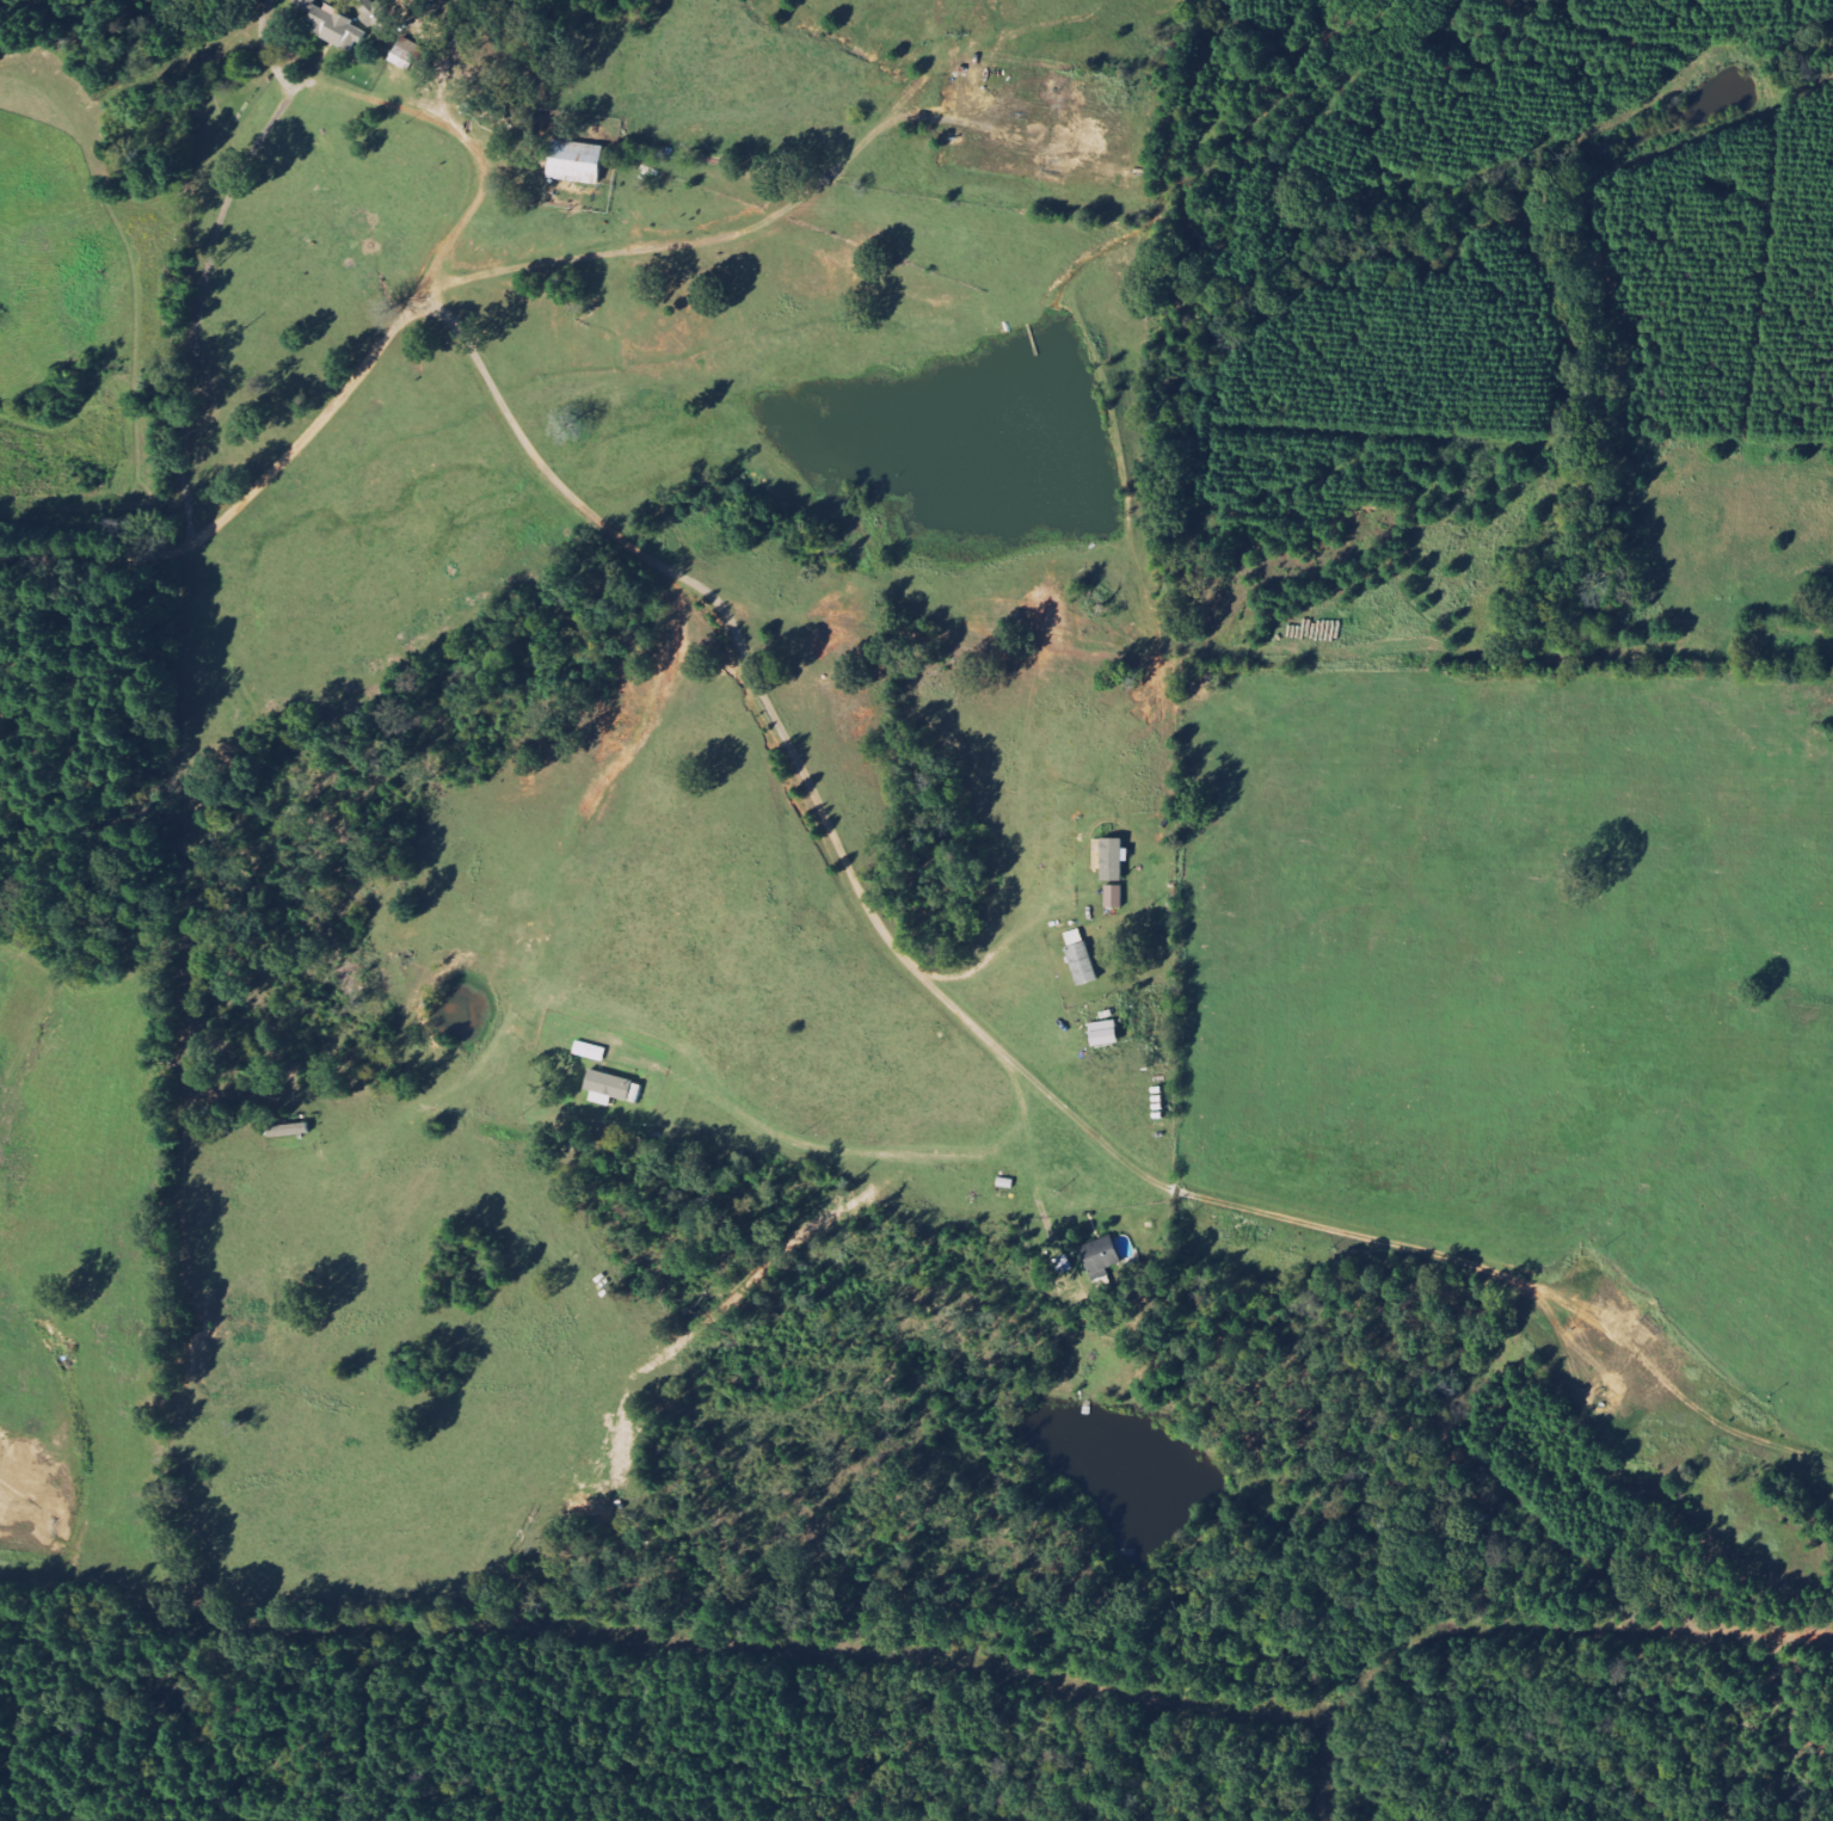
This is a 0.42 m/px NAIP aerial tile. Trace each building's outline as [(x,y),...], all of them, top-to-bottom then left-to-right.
[(366,26),(325,9),(324,11),(315,7),(318,0),(299,0),(296,7),(313,13),(309,22),(317,25),(313,35),(356,53),(366,26)] [(396,21),(374,0),(367,0),(356,12),(382,36),(396,21)] [(549,180),(602,184),(605,145),(552,141),(549,180)] [(1103,882),(1123,882),(1123,861),(1129,861),(1129,849),(1124,849),(1124,839),(1103,839),(1103,882)] [(1106,886),(1107,909),(1124,909),(1123,886),(1106,886)] [(1079,986),(1099,980),(1087,942),(1067,948),(1079,986)] [(613,1097),(628,1102),(634,1082),(592,1069),(585,1090),(593,1092),(591,1101),(610,1107),(613,1097)] [(1091,1275),(1123,1263),(1113,1236),(1081,1248),(1091,1275)]
